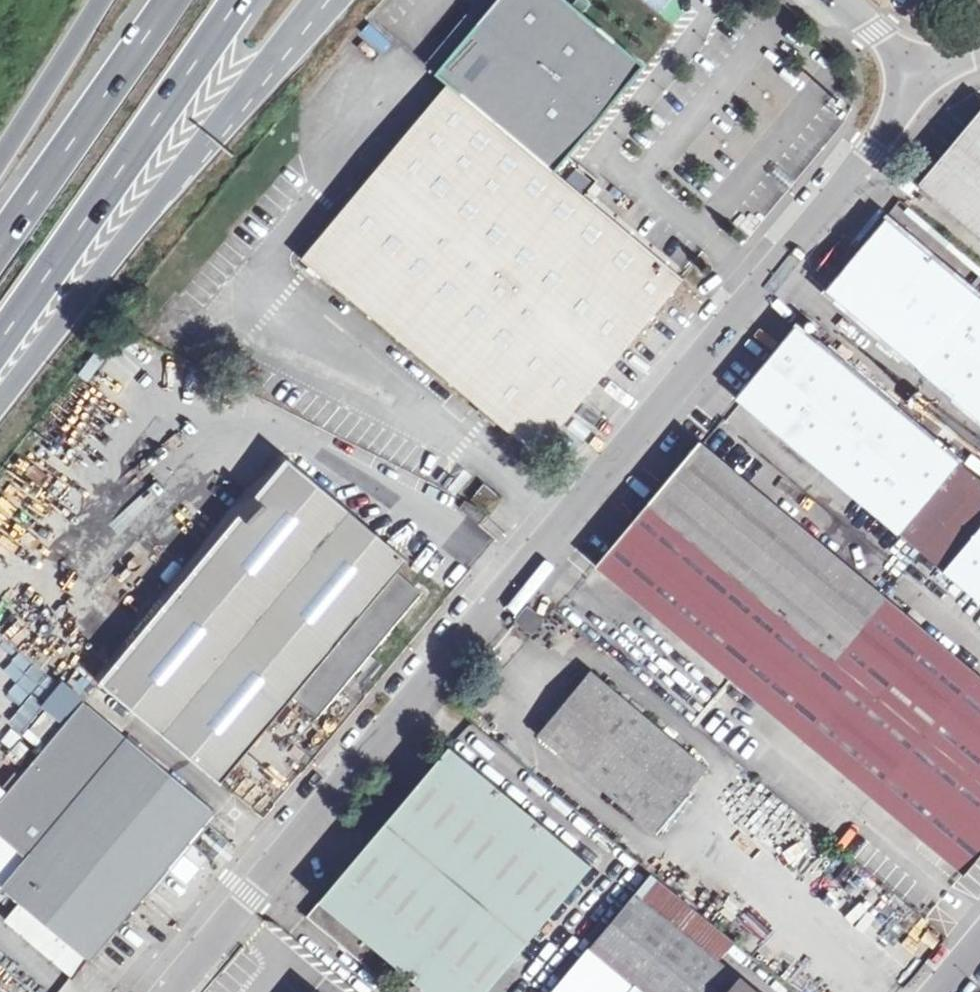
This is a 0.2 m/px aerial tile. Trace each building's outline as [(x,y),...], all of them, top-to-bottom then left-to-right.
[(442,73),(454,83),(588,196),(602,180),(572,155),(648,65),(587,13),(595,4),(590,0),(582,0),(577,5),(571,0),(504,0),(498,8),(488,0),(485,0),(479,7),(490,17),(442,73)] [(588,196),(454,83),(307,256),(540,453),(582,403),(686,280),(588,196)] [(921,184),(979,234),(979,113),(921,184)] [(884,220),(878,228),(827,289),(919,366),(979,417),(979,300),(884,220)] [(738,396),(921,550),(979,480),(795,327),(765,363),(752,379),(738,396)] [(597,566),(966,873),(979,856),(979,677),(699,443),(597,566)] [(291,462),(102,681),(222,783),(280,715),(295,698),(319,717),(423,594),(399,575),(408,562),(291,462)] [(921,550),(979,599),(979,480),(921,550)] [(544,620),(528,606),(516,621),(532,634),(544,620)] [(592,672),(539,735),(656,832),(708,768),(592,672)] [(129,738),(86,701),(73,716),(116,752),(129,738)] [(73,716),(0,802),(0,835),(28,859),(3,888),(89,960),(136,905),(217,811),(129,738),(116,752),(73,716)] [(385,824),(306,915),(382,981),(396,966),(427,991),(475,991),(521,939),(588,863),(450,748),(385,824)] [(718,961),(733,942),(652,873),(635,892),(718,961)] [(635,892),(589,946),(633,983),(645,991),(727,991),(739,978),(718,961),(635,892)] [(589,946),(561,979),(577,991),(626,991),(633,983),(589,946)] [(272,954),(240,991),(318,991),(272,954)] [(739,978),(727,991),(755,991),(739,978)] [(561,979),(550,991),(577,991),(561,979)]
